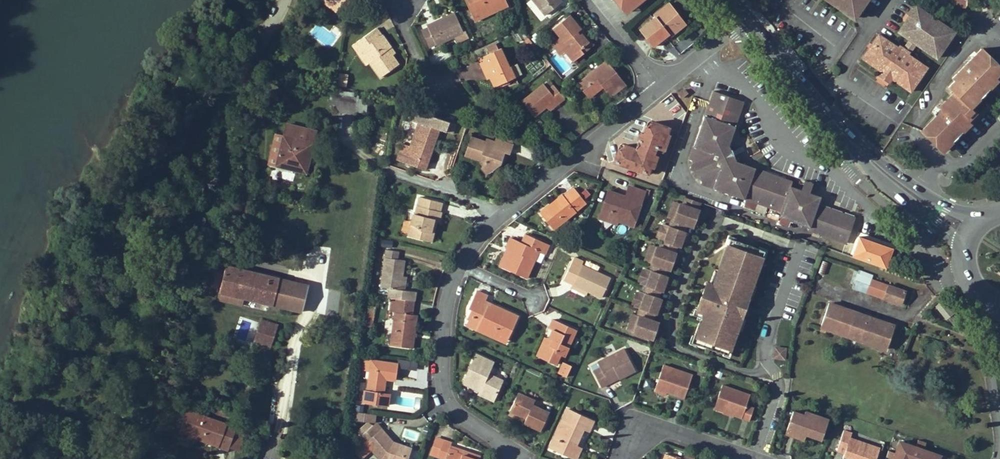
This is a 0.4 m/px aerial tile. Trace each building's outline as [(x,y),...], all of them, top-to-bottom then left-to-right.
[(342,4),(345,0),(322,0),(337,11),(342,4)] [(348,0),(345,0),(342,4),(348,9),(352,3),(348,0)] [(506,0),(467,0),(466,1),(475,21),(508,5),(506,0)] [(546,15),(563,2),(561,0),(534,0),(546,15)] [(624,9),(631,3),(634,7),(642,1),(641,0),(617,0),(624,9)] [(854,17),(866,0),(839,0),(836,4),(854,17)] [(656,16),(640,29),(653,46),(669,33),(668,32),(684,19),(670,2),(655,15),(656,16)] [(627,12),(634,7),(631,3),(624,9),(627,12)] [(878,34),(862,58),(881,71),(882,71),(884,69),(893,75),(891,77),(893,78),(911,91),(927,67),(908,54),(916,42),(937,57),(954,32),(916,5),(899,31),(910,38),(903,48),(900,45),(898,48),(878,34)] [(422,30),(428,44),(435,41),(436,43),(437,44),(454,36),(464,32),(455,12),(447,16),(443,18),(428,25),(428,27),(422,30)] [(582,49),(589,43),(581,33),(579,35),(578,32),(582,29),(570,15),(554,28),(561,37),(565,42),(562,45),(566,51),(574,61),(585,52),(582,49)] [(686,22),(684,19),(668,32),(669,33),(670,35),(686,22)] [(388,49),(391,47),(383,35),(382,35),(377,28),(353,45),(359,53),(362,50),(370,62),(381,77),(399,64),(392,55),(388,49)] [(585,52),(594,44),(582,29),(578,32),(579,35),(581,33),(589,43),(582,49),(585,52)] [(466,31),(464,32),(454,36),(458,43),(469,38),(466,31)] [(562,45),(565,42),(561,37),(552,44),(561,56),(566,51),(562,45)] [(501,48),(477,59),(485,74),(487,73),(490,78),(494,87),(516,77),(511,66),(510,67),(501,48)] [(993,78),(991,76),(999,67),(999,66),(983,48),(953,77),(956,80),(949,86),(955,92),(934,113),(936,115),(922,130),(940,147),(950,138),(952,141),(963,131),(960,127),(966,122),(963,119),(972,109),(970,107),(967,104),(977,94),(980,97),(989,88),(986,85),(993,78)] [(367,64),(370,62),(362,50),(359,53),(367,64)] [(606,61),(578,83),(590,98),(601,88),(600,87),(603,85),(604,86),(612,96),(626,85),(606,61)] [(993,78),(994,77),(999,71),(999,67),(991,76),(993,78)] [(882,71),(881,71),(877,75),(889,83),(893,78),(891,77),(893,75),(884,69),(882,71)] [(348,76),(340,75),(339,82),(338,86),(346,87),(348,76)] [(994,77),(993,78),(986,85),(989,88),(997,80),(994,77)] [(547,107),(556,99),(560,103),(566,98),(555,85),(549,89),(544,83),(522,101),(535,117),(547,107)] [(689,93),(685,89),(679,93),(683,98),(689,93)] [(821,197),(810,192),(802,190),(792,186),(791,187),(754,174),(756,168),(737,161),(721,168),(710,164),(714,152),(729,145),(736,126),(730,123),(739,99),(714,90),(689,159),(693,160),(690,168),(697,171),(695,177),(703,180),(701,183),(746,199),(743,207),(765,214),(767,207),(781,212),(780,216),(810,228),(810,230),(847,243),(856,218),(819,204),(821,197)] [(333,94),(331,107),(337,107),(337,111),(358,112),(359,96),(333,94)] [(673,94),(662,99),(669,113),(679,109),(673,94)] [(977,94),(967,104),(970,107),(980,97),(977,94)] [(560,103),(556,99),(547,107),(550,111),(560,103)] [(739,99),(730,123),(736,126),(744,101),(739,99)] [(963,119),(966,122),(968,120),(975,112),(972,109),(963,119)] [(409,118),(446,132),(449,124),(411,110),(409,118)] [(963,131),(971,123),(968,120),(966,122),(960,127),(963,131)] [(614,161),(648,173),(651,166),(654,167),(658,156),(655,155),(657,150),(660,151),(664,152),(670,135),(667,134),(670,127),(653,121),(650,128),(647,127),(644,134),(641,133),(637,144),(640,146),(639,149),(636,148),(625,144),(623,151),(618,149),(614,161)] [(398,160),(426,170),(440,129),(419,122),(408,154),(401,152),(398,160)] [(285,132),(278,160),(277,165),(306,172),(313,143),(295,139),(296,135),(285,132)] [(501,140),(513,144),(515,137),(503,133),(501,140)] [(484,162),(483,164),(493,168),(500,162),(504,152),(510,154),(513,144),(501,140),(497,139),(495,141),(487,138),(486,141),(471,136),(465,154),(480,159),(482,156),(486,157),(484,162)] [(943,150),(952,141),(950,138),(940,147),(943,150)] [(710,164),(721,168),(737,161),(729,145),(714,152),(710,164)] [(488,174),(493,168),(483,164),(482,168),(488,174)] [(754,174),(791,187),(792,186),(793,181),(756,168),(754,174)] [(806,180),(802,190),(810,192),(813,183),(806,180)] [(624,199),(618,197),(618,194),(608,191),(601,212),(619,218),(618,221),(634,226),(645,192),(628,187),(625,196),(624,199)] [(540,213),(554,230),(576,212),(577,212),(577,210),(586,202),(574,188),(565,196),(562,194),(540,213)] [(225,197),(220,208),(227,211),(232,200),(225,197)] [(432,231),(435,219),(437,220),(440,220),(442,212),(440,211),(442,203),(420,197),(416,213),(414,213),(409,236),(425,239),(427,230),(432,231)] [(701,203),(685,197),(683,205),(678,203),(672,220),(688,225),(694,227),(699,210),(698,210),(701,203)] [(672,220),(678,203),(674,202),(668,219),(672,220)] [(599,219),(617,225),(618,221),(619,218),(601,212),(599,219)] [(431,241),(437,220),(435,219),(432,231),(427,230),(425,239),(431,241)] [(688,225),(672,220),(670,226),(665,225),(660,240),(663,241),(678,246),(681,248),(687,232),(685,232),(688,225)] [(660,240),(665,225),(662,224),(657,239),(660,240)] [(507,248),(511,250),(503,267),(527,278),(535,260),(532,259),(536,250),(540,251),(543,253),(548,244),(526,234),(522,243),(511,238),(506,248),(507,248)] [(861,234),(853,255),(887,267),(894,246),(861,234)] [(678,246),(663,241),(661,248),(656,247),(651,263),(654,264),(669,269),(672,270),(677,253),(676,253),(678,246)] [(759,249),(735,241),(733,247),(728,246),(718,273),(721,274),(717,286),(707,283),(698,311),(704,313),(695,337),(699,338),(697,344),(725,354),(727,348),(731,350),(745,311),(741,310),(743,304),(747,306),(749,298),(747,298),(752,285),(753,286),(763,258),(757,256),(759,249)] [(656,247),(652,245),(646,262),(651,263),(656,247)] [(500,266),(503,267),(511,250),(507,248),(500,266)] [(404,277),(406,260),(398,259),(399,251),(386,249),(381,287),(390,289),(389,297),(392,297),(397,298),(415,301),(416,301),(417,292),(405,290),(402,290),(404,277)] [(587,291),(602,298),(611,278),(582,264),(583,262),(574,257),(564,280),(574,285),(587,291)] [(829,263),(824,261),(820,273),(825,275),(829,263)] [(825,275),(832,277),(836,265),(829,263),(825,275)] [(669,269),(654,264),(652,271),(648,270),(643,286),(648,287),(663,292),(664,292),(670,277),(667,276),(669,269)] [(841,267),(836,265),(832,277),(837,279),(841,267)] [(309,286),(226,266),(220,292),(317,315),(320,303),(306,299),(309,286)] [(648,270),(645,269),(640,284),(643,286),(648,270)] [(859,269),(856,279),(869,284),(867,292),(901,304),(905,291),(872,278),(874,275),(859,269)] [(856,279),(853,287),(866,292),(867,292),(869,284),(856,279)] [(587,291),(574,285),(572,288),(586,294),(587,291)] [(663,292),(648,287),(645,294),(643,293),(637,308),(642,310),(658,315),(659,316),(664,300),(661,299),(663,292)] [(467,318),(469,319),(480,324),(477,330),(494,338),(498,330),(510,335),(519,316),(492,303),(490,306),(484,304),(486,301),(488,295),(477,290),(469,308),(471,309),(467,318)] [(413,348),(415,336),(415,333),(418,315),(413,314),(415,301),(397,298),(396,305),(395,312),(391,345),(413,348)] [(810,322),(822,327),(830,302),(819,298),(810,322)] [(953,314),(943,301),(936,306),(946,319),(953,314)] [(894,325),(830,302),(822,327),(825,328),(824,331),(828,333),(829,329),(885,349),(894,325)] [(658,315),(642,310),(640,317),(634,333),(656,340),(661,324),(656,322),(658,315)] [(373,328),(375,313),(369,312),(367,327),(373,328)] [(640,317),(636,315),(630,332),(634,333),(640,317)] [(477,330),(480,324),(469,319),(466,325),(477,330)] [(564,356),(574,336),(569,334),(572,327),(554,319),(550,328),(553,329),(549,338),(541,357),(556,364),(561,355),(564,356)] [(269,330),(271,323),(261,320),(259,326),(269,330)] [(279,326),(271,323),(269,330),(265,343),(272,345),(279,326)] [(255,339),(265,343),(269,330),(259,326),(255,339)] [(506,343),(510,335),(498,330),(494,338),(506,343)] [(549,338),(545,337),(537,355),(541,357),(549,338)] [(786,359),(787,347),(774,346),(773,359),(786,359)] [(593,371),(602,387),(609,383),(608,381),(618,376),(619,378),(620,379),(636,371),(625,348),(618,352),(607,357),(598,362),(601,367),(593,371)] [(477,354),(463,383),(472,387),(473,383),(482,387),(481,391),(495,397),(503,381),(503,380),(489,373),(494,362),(477,354)] [(397,374),(416,378),(418,363),(400,360),(397,374)] [(386,379),(395,380),(397,364),(372,361),(368,393),(365,392),(363,403),(390,406),(391,396),(384,394),(386,379)] [(560,373),(567,376),(572,366),(564,363),(560,373)] [(664,365),(655,391),(667,395),(668,392),(668,390),(677,393),(677,395),(685,398),(693,374),(664,365)] [(497,402),(506,383),(503,381),(495,397),(481,391),(480,394),(497,402)] [(716,403),(723,406),(722,411),(750,420),(755,407),(747,405),(750,394),(723,385),(716,403)] [(518,393),(510,411),(523,417),(523,415),(527,417),(526,419),(524,423),(542,431),(550,413),(533,405),(535,400),(518,393)] [(203,408),(215,412),(217,407),(205,403),(203,408)] [(215,412),(227,416),(229,411),(217,407),(215,412)] [(568,410),(551,447),(577,458),(582,449),(577,446),(584,429),(590,431),(594,422),(568,410)] [(229,411),(227,416),(238,420),(240,415),(229,411)] [(787,429),(798,433),(799,431),(806,434),(822,439),(829,419),(806,411),(804,415),(793,411),(787,429)] [(228,450),(236,427),(195,413),(189,433),(219,443),(218,446),(228,450)] [(358,432),(361,436),(373,425),(369,421),(358,432)] [(361,437),(380,458),(403,458),(406,451),(393,447),(391,445),(393,442),(381,429),(379,431),(374,424),(373,425),(361,436),(361,437)] [(799,431),(798,433),(787,429),(786,433),(805,439),(806,434),(799,431)] [(852,433),(844,430),(837,451),(845,453),(844,456),(852,458),(877,458),(880,449),(880,448),(851,438),(852,433)] [(431,454),(438,457),(444,440),(437,437),(431,454)] [(481,457),(465,451),(463,454),(457,453),(458,451),(450,448),(451,446),(452,443),(444,440),(438,457),(444,458),(480,458),(481,457)] [(950,458),(924,450),(927,442),(919,440),(917,447),(900,442),(896,453),(889,450),(887,457),(893,458),(912,458),(913,457),(918,458),(949,458),(950,458)] [(350,441),(348,458),(356,458),(359,442),(350,441)] [(406,451),(403,458),(409,458),(412,449),(393,443),(393,442),(391,445),(393,447),(406,451)] [(465,451),(451,446),(450,448),(458,451),(457,453),(463,454),(465,451)]
